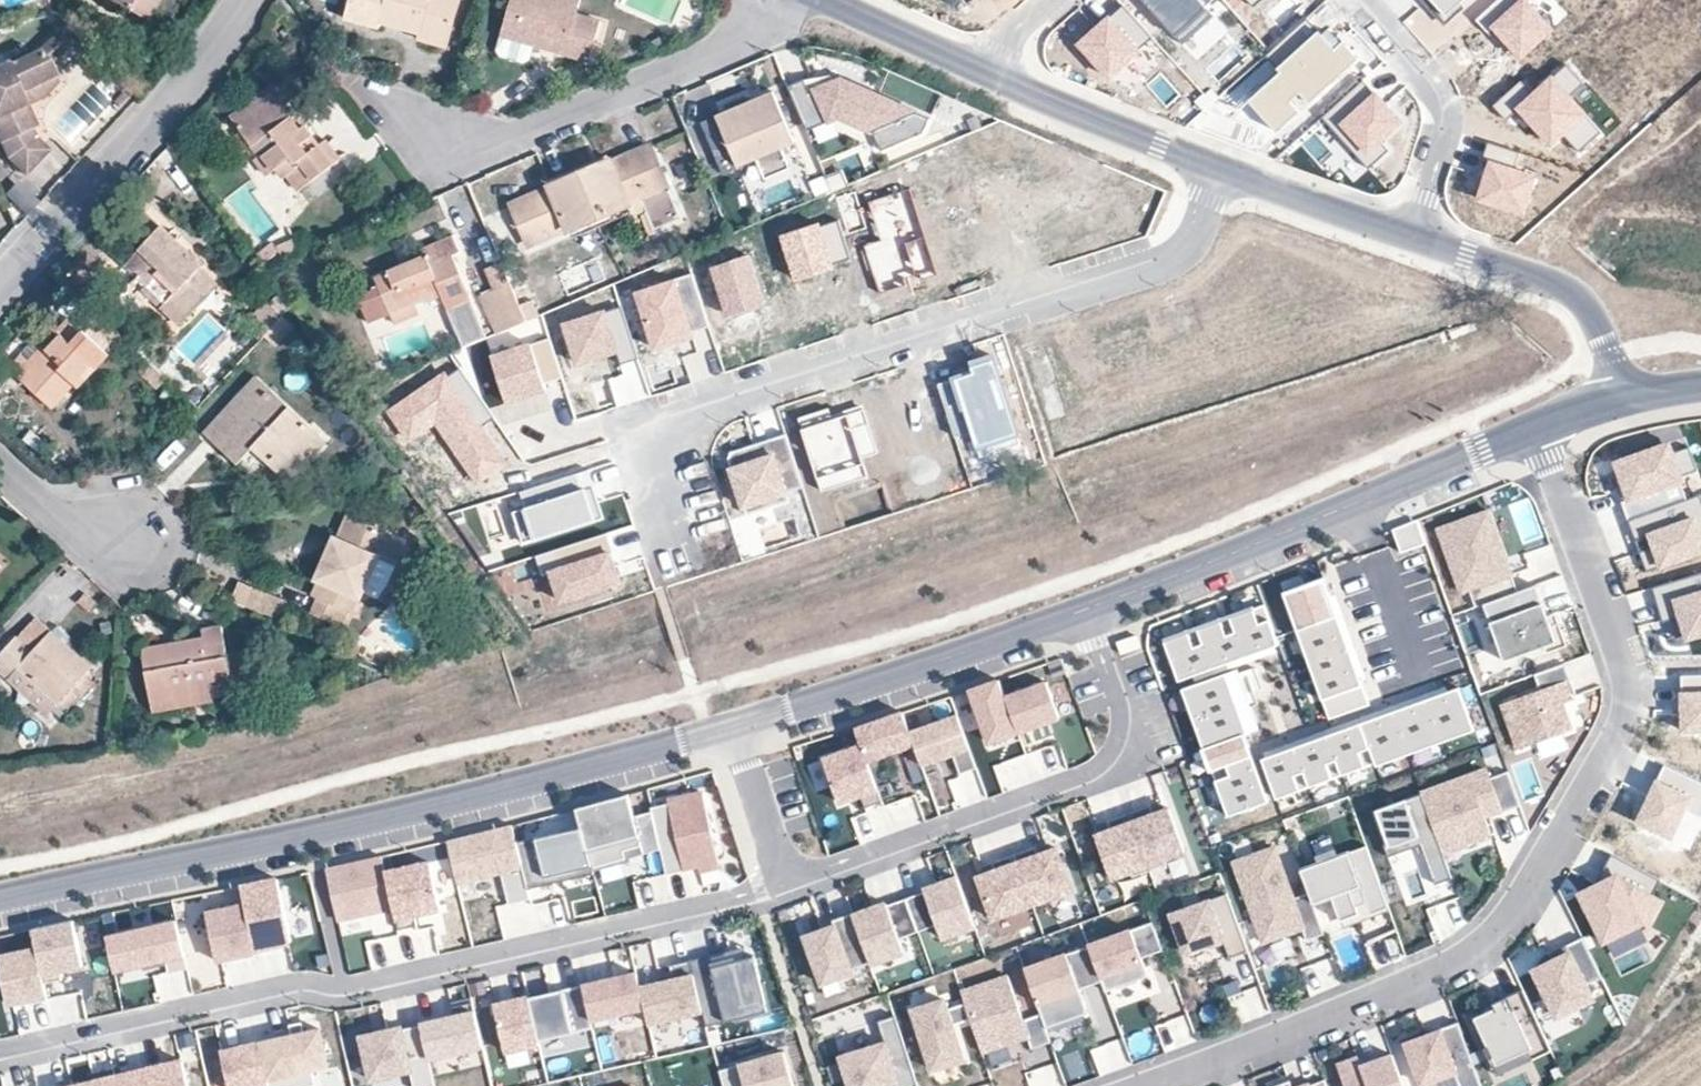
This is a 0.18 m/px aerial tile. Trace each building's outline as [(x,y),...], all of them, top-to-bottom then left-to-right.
[(128,12),(135,0),(105,0),(128,12)] [(161,0),(135,0),(128,12),(149,23),(161,0)] [(461,0),(350,0),(345,18),(380,28),(381,23),(419,34),(422,22),(453,30),(461,0)] [(581,0),(511,0),(501,36),(590,61),(597,34),(573,28),(577,12),(581,0)] [(1183,42),(1211,16),(1202,6),(1208,0),(1143,0),(1183,42)] [(1445,16),(1463,0),(1430,0),(1445,16)] [(1477,20),(1487,32),(1492,28),(1499,34),(1521,58),(1552,29),(1525,0),(1499,0),(1477,20)] [(1103,20),(1077,44),(1109,79),(1136,54),(1133,51),(1149,36),(1123,8),(1112,17),(1109,14),(1103,20)] [(597,34),(601,19),(577,12),(573,28),(597,34)] [(1325,40),(1307,21),(1268,58),(1280,71),(1249,100),(1278,132),(1359,57),(1344,41),(1334,50),(1325,40)] [(447,49),(453,30),(422,22),(419,34),(417,41),(447,49)] [(0,65),(0,143),(6,156),(23,174),(48,152),(36,139),(31,130),(36,127),(25,105),(19,93),(55,76),(50,64),(38,51),(7,65),(6,62),(0,65)] [(1582,83),(1566,65),(1553,77),(1551,74),(1531,93),(1521,82),(1495,106),(1509,122),(1520,112),(1527,119),(1552,147),(1565,136),(1579,151),(1602,131),(1569,95),(1582,83)] [(19,93),(25,105),(41,98),(57,82),(55,76),(19,93)] [(816,109),(800,115),(808,133),(841,118),(873,132),(881,150),(923,133),(929,118),(841,81),(810,95),(816,109)] [(1362,81),(1322,118),(1369,169),(1389,150),(1381,142),(1401,122),(1379,98),(1362,81)] [(236,126),(270,101),(271,103),(282,95),(273,83),(229,115),(236,126)] [(796,144),(774,91),(753,100),(703,122),(724,171),(756,158),(765,179),(801,163),(793,145),(796,144)] [(127,101),(121,92),(112,102),(120,109),(127,101)] [(129,99),(121,92),(127,101),(129,99)] [(292,117),(296,114),(282,95),(271,103),(270,101),(236,126),(260,157),(256,161),(267,176),(276,170),(284,179),(288,176),(299,191),(341,160),(326,140),(319,145),(305,125),(301,128),(292,117)] [(305,125),(296,114),(292,117),(301,128),(305,125)] [(1520,154),(1488,143),(1484,155),(1490,158),(1486,170),(1476,199),(1524,216),(1538,175),(1515,167),(1520,154)] [(681,218),(650,144),(611,161),(611,160),(591,168),(550,185),(550,187),(511,203),(529,246),(567,229),(568,231),(640,201),(652,231),(681,218)] [(850,186),(844,172),(826,179),(832,193),(850,186)] [(27,217),(39,202),(17,183),(4,199),(27,217)] [(930,271),(904,190),(868,201),(880,238),(863,243),(878,288),(910,278),(930,271)] [(203,263),(148,211),(127,234),(128,236),(141,248),(124,266),(147,288),(162,272),(179,288),(165,304),(161,307),(180,325),(219,284),(199,267),(203,263)] [(847,257),(836,222),(822,226),(821,222),(779,235),(795,282),(823,273),(836,269),(834,261),(847,257)] [(124,266),(141,248),(128,236),(112,254),(124,266)] [(425,255),(374,277),(378,286),(388,312),(390,316),(416,306),(441,295),(464,349),(488,339),(453,255),(460,252),(453,236),(422,249),(425,255)] [(302,253),(294,238),(277,245),(283,261),(302,253)] [(265,263),(279,252),(271,243),(257,254),(265,263)] [(749,254),(709,267),(726,317),(748,309),(765,303),(749,254)] [(510,283),(500,260),(483,267),(493,290),(510,283)] [(165,304),(179,288),(162,272),(147,288),(165,304)] [(692,274),(634,292),(652,348),(682,338),(710,329),(692,274)] [(527,322),(510,283),(493,290),(480,295),(497,335),(527,322)] [(369,320),(388,312),(378,286),(359,294),(369,320)] [(264,337),(282,317),(266,301),(247,321),(264,337)] [(394,326),(420,315),(416,306),(390,316),(394,326)] [(637,356),(620,308),(608,312),(606,307),(561,323),(576,368),(608,356),(619,353),(622,362),(637,356)] [(51,409),(74,384),(92,365),(96,369),(109,355),(105,351),(119,335),(93,310),(78,326),(69,318),(57,331),(61,335),(19,380),(51,409)] [(275,347),(294,327),(282,317),(264,337),(275,347)] [(19,380),(61,335),(57,331),(15,376),(19,380)] [(530,341),(492,354),(508,402),(491,408),(503,427),(539,413),(551,408),(542,383),(562,376),(550,339),(531,344),(530,341)] [(1018,435),(994,357),(971,364),(974,372),(967,374),(956,378),(977,447),(1018,435)] [(168,379),(147,360),(137,372),(158,391),(168,379)] [(78,388),(96,369),(92,365),(74,384),(78,388)] [(515,455),(458,371),(450,376),(446,370),(387,409),(410,443),(436,425),(475,482),(496,468),(515,455)] [(327,441),(256,377),(204,434),(238,465),(253,449),(289,482),(327,441)] [(800,417),(803,427),(830,419),(827,409),(800,417)] [(830,419),(803,427),(821,490),(868,477),(863,458),(875,455),(862,409),(839,416),(830,419)] [(759,443),(730,452),(727,463),(742,509),(790,497),(788,489),(802,486),(785,436),(759,443)] [(1623,502),(1629,521),(1687,500),(1679,476),(1698,469),(1690,447),(1648,462),(1646,457),(1625,465),(1629,476),(1622,479),(1629,500),(1623,502)] [(512,511),(522,543),(604,517),(597,495),(593,484),(581,488),(577,474),(520,492),(525,507),(512,511)] [(1687,500),(1629,521),(1636,540),(1650,535),(1654,547),(1644,551),(1651,571),(1700,553),(1700,495),(1687,500)] [(1485,605),(1519,592),(1499,539),(1489,511),(1439,529),(1462,592),(1471,589),(1477,607),(1485,605)] [(368,583),(379,557),(397,565),(408,540),(348,514),(337,539),(332,551),(313,596),(319,599),(312,614),(344,627),(350,612),(355,614),(368,583)] [(615,558),(607,534),(537,557),(542,573),(550,571),(564,613),(626,593),(615,558)] [(1636,540),(1647,572),(1651,571),(1644,551),(1654,547),(1650,535),(1636,540)] [(332,551),(337,539),(330,536),(325,547),(332,551)] [(386,591),(397,565),(379,557),(368,583),(386,591)] [(1653,588),(1658,605),(1661,615),(1672,612),(1679,637),(1686,635),(1687,640),(1700,636),(1700,574),(1653,588)] [(1284,594),(1285,596),(1325,581),(1324,579),(1284,594)] [(1285,596),(1323,700),(1363,685),(1325,581),(1285,596)] [(279,618),(287,600),(249,584),(241,602),(279,618)] [(1506,662),(1545,647),(1558,643),(1548,616),(1543,601),(1537,585),(1519,592),(1485,605),(1506,662)] [(99,605),(85,592),(77,601),(91,614),(99,605)] [(498,628),(484,606),(472,613),(485,636),(498,628)] [(1166,643),(1180,681),(1280,646),(1265,606),(1166,643)] [(1672,612),(1661,615),(1668,640),(1679,637),(1672,612)] [(1567,645),(1555,614),(1548,616),(1558,643),(1545,647),(1547,652),(1567,645)] [(33,650),(50,631),(35,617),(17,636),(33,650)] [(227,653),(222,625),(202,629),(203,638),(141,649),(149,694),(212,683),(214,696),(235,692),(233,684),(227,653)] [(50,631),(33,650),(17,636),(0,655),(0,674),(6,680),(19,666),(59,704),(62,700),(91,668),(50,631)] [(1141,648),(1137,636),(1117,643),(1121,654),(1141,648)] [(269,678),(263,646),(227,653),(233,684),(269,678)] [(1500,648),(1477,652),(1481,674),(1504,670),(1500,648)] [(1566,664),(1535,676),(1541,690),(1504,704),(1519,749),(1573,730),(1563,704),(1571,700),(1564,682),(1572,679),(1566,664)] [(59,704),(19,666),(6,680),(47,717),(59,704)] [(72,708),(100,677),(91,668),(62,700),(72,708)] [(1226,673),(1249,734),(1259,729),(1237,669),(1226,673)] [(1269,802),(1245,735),(1249,734),(1226,673),(1182,689),(1228,817),(1269,802)] [(1679,690),(1680,731),(1700,730),(1700,675),(1681,676),(1681,690),(1679,690)] [(999,680),(971,690),(990,744),(1004,738),(1019,733),(1006,698),(999,680)] [(214,696),(212,683),(149,694),(153,714),(216,702),(214,696)] [(1047,683),(1006,698),(1019,733),(1040,725),(1061,718),(1047,683)] [(1263,760),(1277,800),(1376,764),(1377,767),(1475,731),(1459,687),(1263,760)] [(862,745),(867,760),(892,751),(914,743),(911,732),(904,713),(856,728),(862,745)] [(958,715),(911,732),(914,743),(923,765),(942,759),(953,755),(960,775),(978,769),(958,715)] [(874,805),(883,801),(867,760),(862,745),(823,759),(839,802),(861,795),(865,808),(874,805)] [(1058,745),(993,767),(1002,793),(1067,770),(1058,745)] [(1663,764),(1637,823),(1674,840),(1688,810),(1700,816),(1700,781),(1663,764)] [(1502,813),(1522,805),(1509,770),(1490,777),(1487,769),(1422,793),(1440,844),(1458,838),(1461,846),(1492,835),(1486,818),(1483,811),(1499,806),(1502,813)] [(1444,882),(1453,878),(1443,852),(1440,844),(1422,793),(1372,811),(1389,858),(1421,846),(1435,885),(1444,882)] [(628,794),(577,808),(582,828),(593,866),(593,868),(626,862),(624,854),(643,851),(645,858),(663,856),(653,813),(635,817),(628,794)] [(652,809),(653,813),(663,856),(667,877),(686,873),(684,863),(698,860),(700,868),(718,865),(703,794),(668,802),(668,805),(652,809)] [(1154,813),(1165,809),(1162,801),(1151,805),(1154,813)] [(1147,806),(1129,813),(1151,871),(1168,865),(1166,859),(1186,852),(1170,807),(1165,809),(1154,813),(1151,805),(1147,806)] [(1502,813),(1499,806),(1483,811),(1486,818),(1502,813)] [(1151,871),(1129,813),(1112,819),(1107,821),(1110,829),(1100,833),(1095,835),(1111,879),(1131,872),(1133,877),(1151,871)] [(1110,829),(1107,821),(1097,824),(1100,833),(1110,829)] [(516,842),(512,825),(447,842),(458,884),(501,873),(509,904),(531,899),(528,889),(526,881),(516,842)] [(582,828),(516,842),(526,881),(550,876),(593,866),(582,828)] [(1458,838),(1440,844),(1443,852),(1461,846),(1458,838)] [(1040,854),(1050,850),(1047,843),(1037,847),(1040,854)] [(1014,854),(1032,903),(1048,898),(1049,899),(1073,890),(1057,847),(1050,850),(1040,854),(1037,847),(1037,846),(1032,848),(1014,854)] [(1320,861),(1300,869),(1309,892),(1314,904),(1333,897),(1342,920),(1360,913),(1358,907),(1366,904),(1370,915),(1390,908),(1367,846),(1339,855),(1336,848),(1317,854),(1320,861)] [(1274,847),(1234,862),(1264,944),(1304,929),(1308,942),(1326,936),(1314,904),(1309,892),(1294,897),(1274,847)] [(1017,909),(1032,903),(1014,854),(996,861),(992,862),(993,863),(995,870),(985,874),(977,876),(993,919),(1017,910),(1017,909)] [(382,856),(327,869),(338,921),(360,919),(395,915),(387,874),(382,856)] [(1661,882),(1611,856),(1605,868),(1595,887),(1598,893),(1583,900),(1604,944),(1643,926),(1646,927),(1660,901),(1652,897),(1661,882)] [(431,862),(387,874),(395,915),(399,930),(419,926),(416,915),(442,909),(431,862)] [(982,867),(985,874),(995,870),(993,863),(982,867)] [(550,876),(526,881),(528,889),(595,874),(593,868),(593,866),(550,876)] [(926,891),(907,898),(919,932),(937,926),(942,939),(976,927),(958,877),(925,889),(926,891)] [(245,904),(255,953),(276,949),(291,946),(278,879),(241,887),(245,904)] [(1580,894),(1583,900),(1598,893),(1595,887),(1580,894)] [(1228,894),(1171,914),(1186,952),(1223,939),(1231,959),(1249,952),(1228,894)] [(887,903),(853,915),(870,963),(871,965),(905,952),(900,939),(919,932),(907,898),(888,905),(887,903)] [(255,953),(245,904),(206,912),(216,961),(235,957),(255,953)] [(853,915),(853,914),(833,920),(835,925),(805,937),(822,984),(853,973),(852,970),(870,963),(853,915)] [(178,921),(108,936),(115,970),(144,963),(166,958),(168,964),(170,972),(178,970),(188,968),(178,921)] [(73,922),(32,930),(36,946),(44,985),(61,982),(59,973),(69,970),(83,967),(73,922)] [(1154,924),(1089,946),(1090,948),(1102,981),(1106,992),(1132,982),(1148,976),(1142,958),(1164,950),(1154,924)] [(1587,985),(1603,977),(1584,937),(1565,946),(1569,953),(1554,961),(1534,970),(1557,1017),(1593,999),(1587,985)] [(1266,947),(1271,963),(1292,957),(1288,941),(1266,947)] [(44,985),(36,946),(0,954),(0,974),(7,1005),(19,1002),(28,1001),(29,1006),(48,1002),(44,985)] [(1550,953),(1554,961),(1569,953),(1565,946),(1556,950),(1550,953)] [(1102,981),(1090,948),(1027,971),(1042,1015),(1046,1028),(1089,1014),(1080,989),(1102,981)] [(734,964),(748,961),(746,950),(732,954),(734,964)] [(723,956),(692,963),(704,1012),(708,1029),(738,1022),(736,1011),(765,1004),(755,959),(748,961),(734,964),(732,954),(723,956)] [(166,958),(144,963),(145,969),(168,964),(166,958)] [(641,990),(646,1011),(649,1024),(704,1012),(692,963),(673,967),(677,982),(667,984),(641,990)] [(584,988),(592,1024),(646,1011),(641,990),(638,976),(605,983),(584,988)] [(1009,976),(962,992),(965,1002),(971,1020),(983,1052),(1029,1037),(1032,1049),(1052,1042),(1046,1028),(1042,1015),(1025,1020),(1009,976)] [(530,1001),(540,1044),(594,1032),(592,1024),(584,988),(563,993),(530,1001)] [(1258,988),(1229,998),(1238,1024),(1267,1014),(1258,988)] [(1531,1061),(1552,1051),(1523,989),(1493,1003),(1496,1008),(1489,1011),(1476,1017),(1489,1046),(1484,1048),(1489,1060),(1492,1058),(1495,1065),(1526,1051),(1531,1061)] [(945,999),(913,1009),(932,1071),(964,1060),(954,1025),(971,1020),(965,1002),(948,1008),(945,999)] [(495,1009),(506,1055),(541,1047),(540,1044),(530,1001),(514,1004),(495,1009)] [(768,1015),(765,1004),(736,1011),(738,1022),(768,1015)] [(419,1029),(427,1062),(481,1050),(471,1006),(451,1010),(453,1020),(445,1022),(419,1028),(419,1029)] [(1153,1027),(1164,1055),(1197,1042),(1187,1014),(1153,1027)] [(896,1015),(878,1021),(885,1042),(841,1056),(850,1085),(889,1085),(888,1083),(897,1080),(899,1085),(918,1085),(896,1015)] [(1459,1022),(1439,1029),(1440,1031),(1442,1036),(1430,1041),(1428,1035),(1407,1043),(1423,1085),(1482,1085),(1459,1022)] [(269,1085),(316,1085),(313,1074),(329,1071),(321,1036),(306,1039),(303,1027),(290,1030),(293,1041),(283,1044),(260,1049),(269,1085)] [(419,1029),(401,1033),(400,1030),(390,1032),(381,1034),(382,1039),(360,1044),(369,1083),(408,1074),(411,1085),(433,1085),(427,1062),(419,1029)] [(1428,1035),(1430,1041),(1442,1036),(1440,1031),(1431,1034),(1428,1035)] [(359,1040),(360,1044),(382,1039),(381,1034),(359,1040)] [(1118,1038),(1086,1052),(1097,1078),(1129,1064),(1118,1038)] [(229,1085),(269,1085),(260,1049),(241,1053),(222,1057),(229,1085)] [(1489,1060),(1497,1077),(1531,1061),(1526,1051),(1495,1065),(1492,1058),(1489,1060)] [(724,1085),(794,1085),(785,1054),(720,1073),(724,1085)] [(1337,1066),(1344,1085),(1404,1085),(1393,1055),(1363,1067),(1359,1058),(1337,1066)] [(152,1085),(189,1085),(183,1060),(166,1064),(148,1068),(152,1085)] [(95,1085),(152,1085),(148,1068),(131,1072),(116,1076),(114,1068),(92,1073),(94,1081),(95,1085)] [(1055,1071),(1030,1070),(1030,1085),(1055,1085),(1055,1071)]
